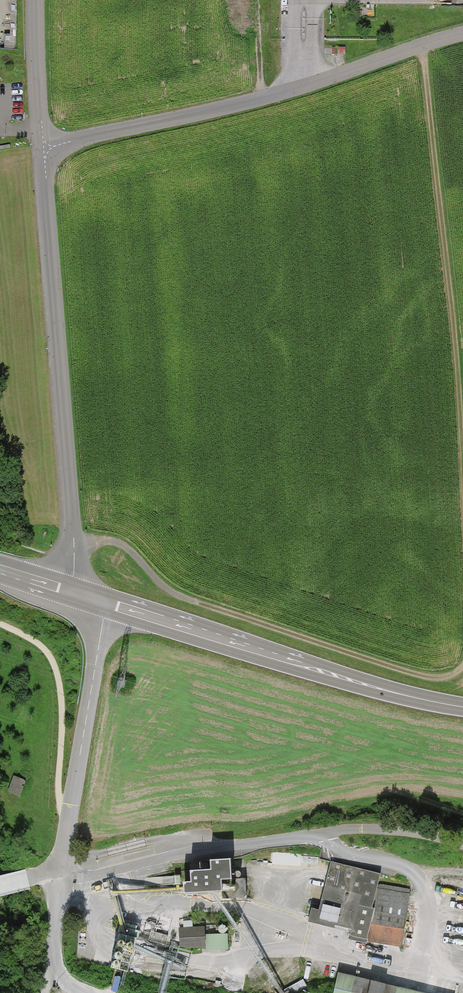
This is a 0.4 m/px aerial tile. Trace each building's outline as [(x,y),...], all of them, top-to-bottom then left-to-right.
[(11,34),(5,34),(5,48),(17,48),(17,0),(11,0),(11,34)] [(14,777),(9,791),(20,795),(25,781),(14,777)] [(183,882),(184,893),(222,891),(221,879),(232,878),(230,859),(210,860),(211,869),(190,870),(191,881),(183,882)] [(381,874),(331,861),(318,910),(312,908),(308,922),(334,929),(335,925),(352,929),(350,935),(349,935),(348,939),(366,944),(367,941),(368,939),(366,939),(374,909),(372,908),(378,883),(381,874)] [(409,888),(378,883),(372,908),(374,909),(366,939),(368,939),(367,941),(401,947),(409,888)] [(138,926),(121,922),(110,968),(128,972),(136,937),(138,938),(140,930),(137,930),(138,926)] [(205,927),(179,928),(180,948),(205,947),(205,934),(205,927)] [(228,933),(205,934),(205,947),(205,951),(228,951),(228,933)] [(338,972),(333,992),(425,992),(338,972)]
